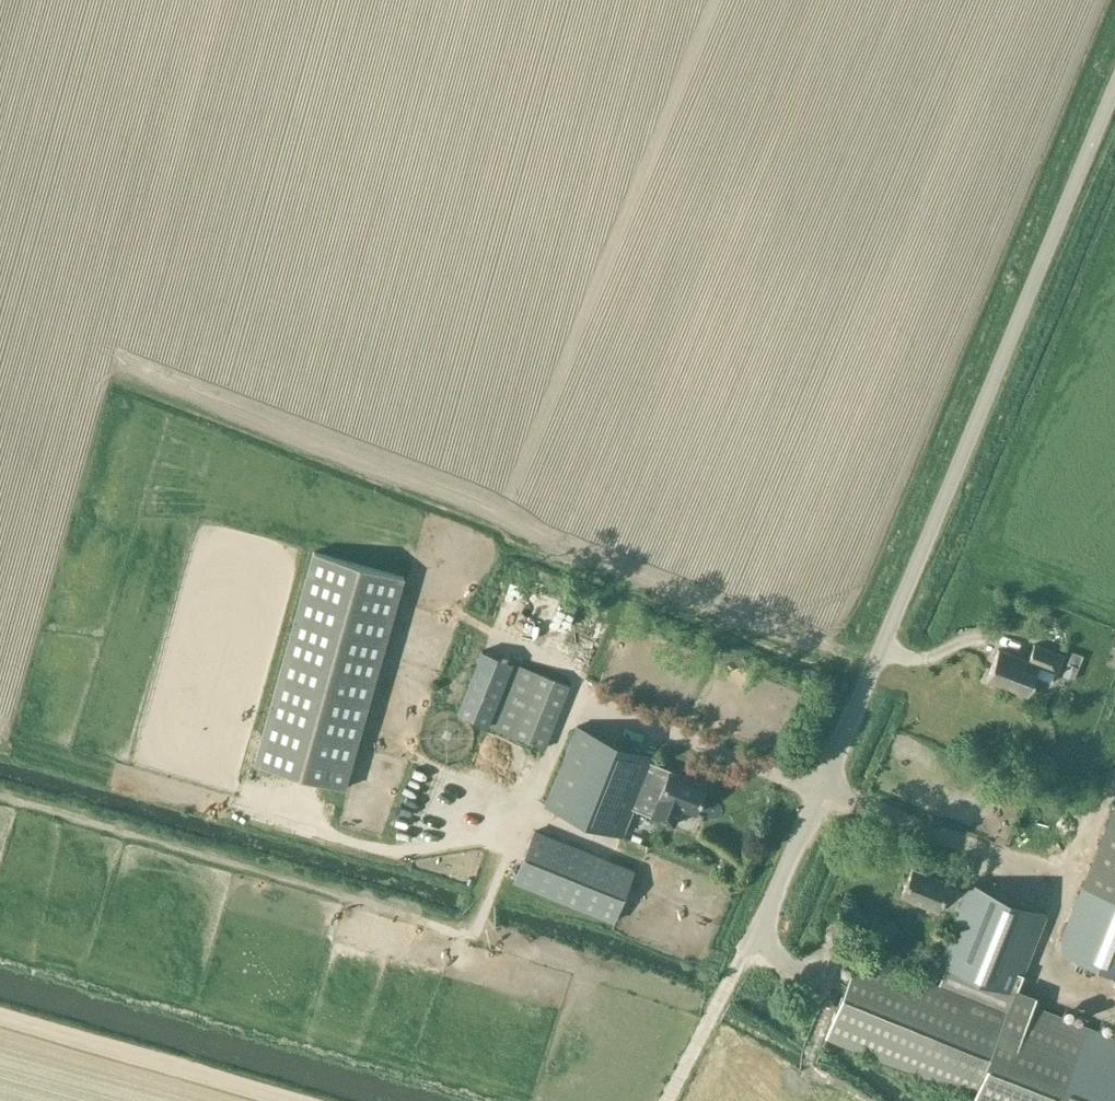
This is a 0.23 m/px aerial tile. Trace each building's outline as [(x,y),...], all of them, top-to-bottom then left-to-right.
[(406,567),(316,542),(253,763),(343,789),(406,567)] [(998,649),(986,679),(1027,695),(1034,675),(1051,682),(1055,672),(1062,655),(1033,644),(1027,660),(998,649)] [(568,684),(514,662),(483,651),(457,714),(543,748),(568,684)] [(650,766),(654,756),(576,724),(544,804),(622,835),(633,808),(650,816),(672,825),(680,807),(695,813),(706,784),(669,769),(667,773),(650,766)] [(1081,884),(1056,948),(1114,971),(1114,805),(1113,804),(1081,884)] [(613,921),(633,869),(533,829),(513,881),(613,921)] [(825,1035),(973,1094),(970,1100),(1057,1100),(1064,1083),(1109,1100),(1114,1100),(1114,1038),(1087,1027),(1085,1030),(1030,1008),(1033,999),(1015,992),(1046,913),(968,881),(964,891),(947,884),(948,881),(911,866),(900,894),(937,909),(939,903),(969,914),(941,985),(858,952),(825,1035)]
